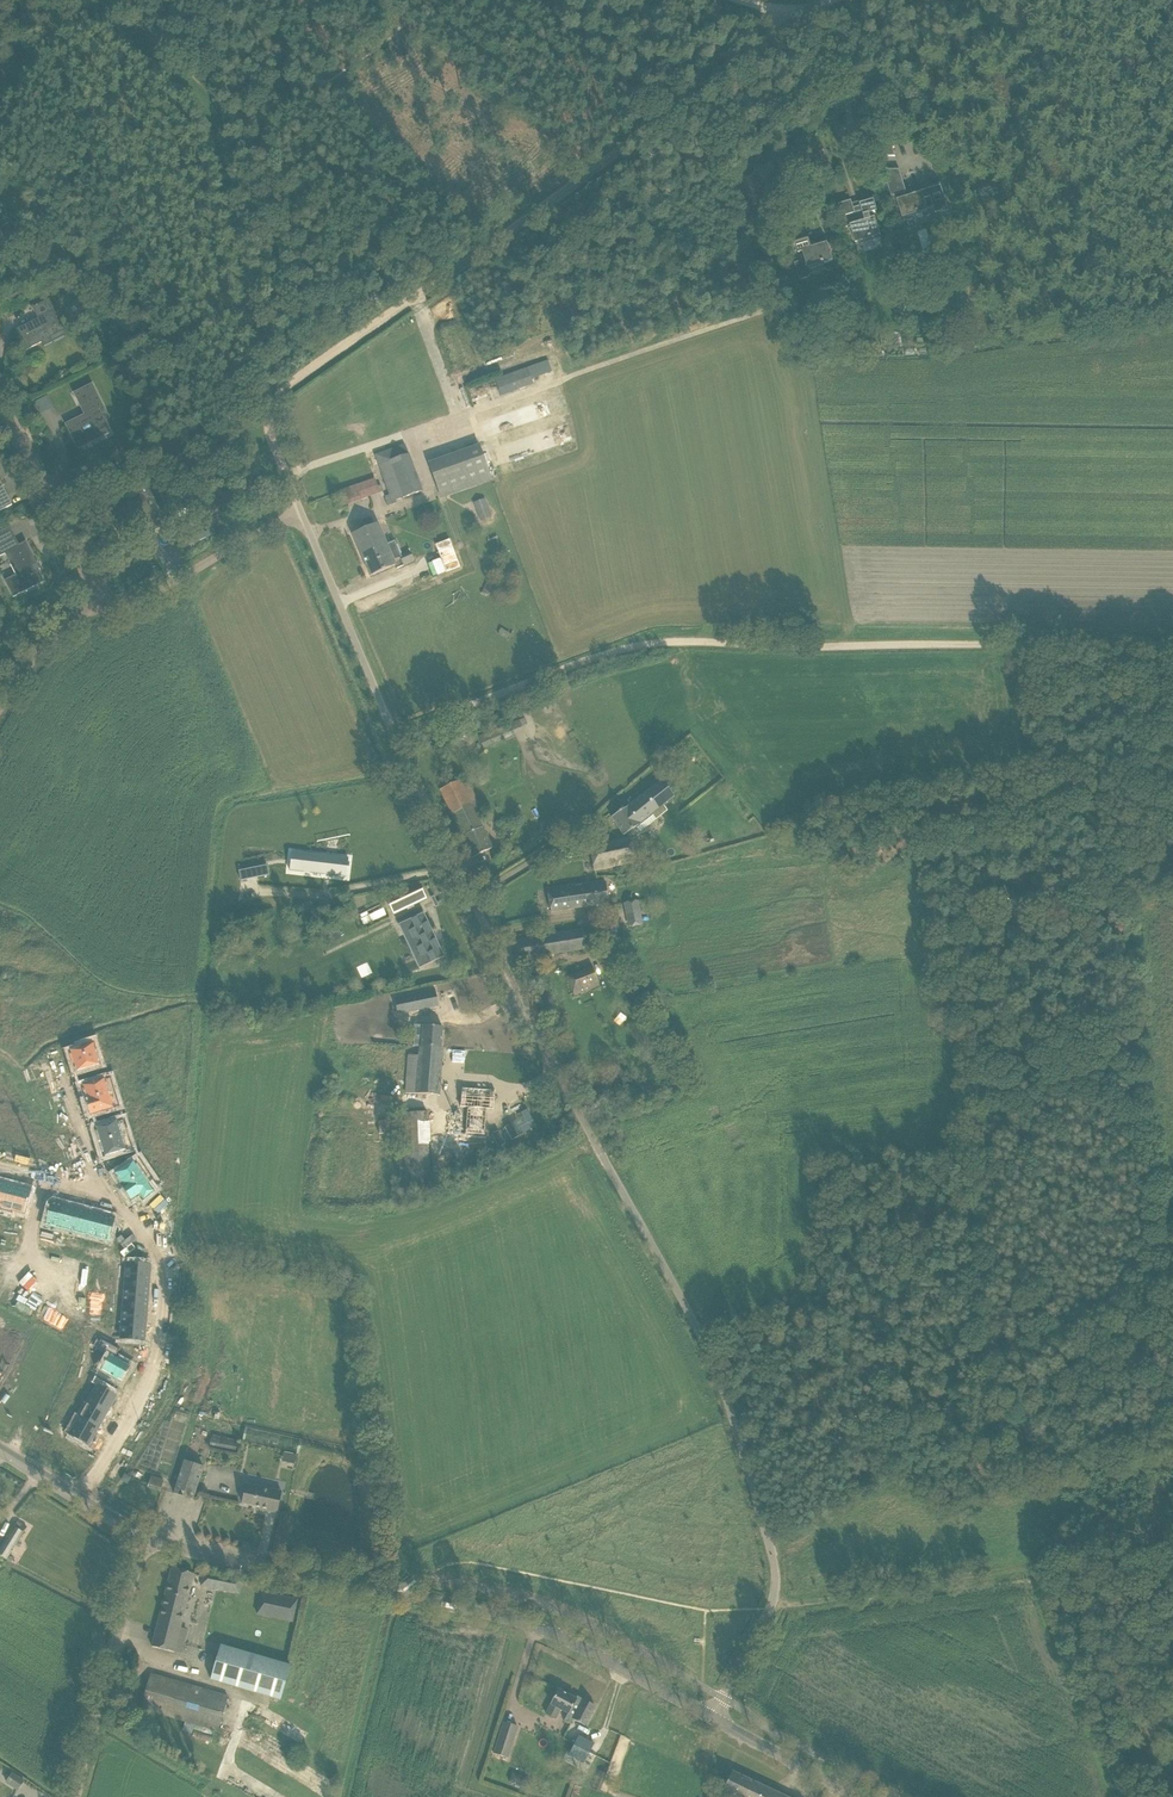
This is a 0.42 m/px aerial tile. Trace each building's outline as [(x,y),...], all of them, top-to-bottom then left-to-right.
[(863,119),(868,133),(882,129),(878,115),(863,119)] [(929,190),(922,192),(906,197),(905,192),(906,192),(900,169),(883,169),(891,197),(893,196),(896,208),(899,207),(902,216),(927,209),(934,207),(936,214),(949,210),(940,183),(927,187),(929,190)] [(860,204),(861,206),(854,208),(851,200),(839,204),(842,216),(846,227),(851,226),(856,243),(881,236),(879,229),(875,217),(871,219),(869,213),(878,211),(874,200),(860,204)] [(9,223),(11,220),(3,216),(0,221),(0,227),(9,223)] [(828,270),(836,268),(831,252),(836,251),(833,241),(817,246),(816,242),(810,244),(805,227),(792,232),(798,252),(803,250),(805,259),(795,263),(800,279),(809,276),(811,273),(809,266),(822,262),(824,268),(828,270)] [(10,251),(0,230),(0,256),(10,251)] [(902,295),(899,303),(905,305),(907,297),(902,295)] [(17,329),(27,349),(41,342),(43,347),(52,342),(50,338),(65,330),(49,299),(32,307),(37,318),(17,329)] [(471,349),(458,354),(462,368),(476,363),(471,349)] [(528,367),(495,379),(501,396),(534,384),(532,379),(528,367)] [(74,393),(84,415),(65,424),(78,449),(88,443),(111,433),(99,408),(103,406),(92,384),(74,393)] [(381,430),(361,438),(366,451),(387,443),(381,430)] [(379,466),(392,502),(422,491),(409,455),(405,444),(375,455),(379,466)] [(427,463),(440,499),(492,480),(479,444),(427,463)] [(338,491),(343,505),(379,492),(375,479),(338,491)] [(12,505),(7,494),(5,495),(0,485),(0,511),(12,505)] [(473,503),(480,521),(492,517),(485,498),(473,503)] [(401,557),(400,554),(401,554),(397,544),(396,545),(394,541),(387,544),(378,523),(352,534),(370,576),(396,565),(394,560),(401,557)] [(4,580),(13,597),(43,581),(34,565),(36,563),(25,542),(18,546),(14,538),(0,545),(0,556),(5,553),(16,574),(4,580)] [(467,722),(452,728),(456,738),(471,732),(467,722)] [(487,733),(491,744),(514,734),(510,724),(487,733)] [(460,780),(439,790),(472,858),(492,848),(480,822),(488,818),(473,785),(464,789),(460,780)] [(611,817),(623,835),(640,824),(641,825),(653,815),(656,819),(667,810),(663,805),(674,796),(661,780),(628,806),(611,817)] [(590,848),(595,870),(638,860),(633,838),(590,848)] [(963,857),(975,859),(976,852),(964,850),(963,857)] [(292,852),(289,870),(346,877),(348,858),(292,852)] [(547,889),(551,912),(608,903),(605,881),(585,883),(547,889)] [(389,906),(393,915),(427,899),(422,890),(389,906)] [(625,903),(629,926),(641,924),(637,901),(633,901),(632,899),(629,900),(630,902),(625,903)] [(373,913),(361,919),(364,925),(376,919),(373,913)] [(398,925),(419,968),(444,957),(423,913),(398,925)] [(513,940),(516,960),(586,949),(585,947),(593,945),(591,931),(583,932),(582,928),(513,940)] [(592,967),(567,977),(570,984),(574,994),(590,989),(599,985),(592,967)] [(424,992),(394,998),(397,1013),(410,1010),(411,1011),(427,1008),(427,1007),(438,1005),(436,992),(424,994),(424,992)] [(408,1054),(405,1093),(427,1094),(439,1095),(443,1048),(441,1047),(442,1027),(423,1025),(422,1037),(421,1040),(414,1039),(413,1046),(421,1046),(420,1055),(408,1054)] [(81,1049),(69,1052),(74,1067),(76,1067),(77,1072),(100,1065),(93,1042),(80,1046),(81,1049)] [(143,1051),(108,1061),(111,1070),(125,1065),(146,1059),(143,1051)] [(125,1065),(111,1070),(113,1078),(128,1074),(125,1065)] [(110,1078),(82,1086),(83,1092),(82,1092),(85,1101),(115,1092),(110,1078)] [(86,1103),(85,1103),(88,1112),(89,1112),(90,1115),(119,1106),(115,1092),(85,1101),(86,1103)] [(493,1095),(459,1094),(459,1113),(466,1113),(465,1139),(484,1140),(485,1114),(492,1114),(493,1095)] [(130,1102),(122,1105),(124,1112),(133,1109),(135,1109),(133,1102),(130,1102)] [(133,1109),(124,1112),(126,1119),(135,1116),(133,1109)] [(123,1120),(95,1129),(96,1134),(95,1134),(98,1143),(127,1134),(123,1120)] [(555,1135),(546,1139),(550,1145),(564,1137),(555,1121),(549,1124),(555,1135)] [(127,1134),(98,1143),(101,1152),(102,1152),(103,1157),(132,1148),(127,1134)] [(148,1148),(140,1152),(143,1159),(151,1155),(148,1148)] [(398,1149),(399,1185),(429,1184),(428,1148),(398,1149)] [(139,1159),(114,1175),(117,1180),(122,1188),(147,1171),(139,1159)] [(147,1171),(122,1188),(123,1190),(122,1191),(128,1199),(129,1198),(130,1201),(139,1195),(143,1200),(154,1191),(151,1187),(156,1183),(147,1171)] [(11,1213),(12,1210),(18,1187),(4,1183),(0,1198),(0,1210),(11,1213)] [(18,1187),(12,1210),(24,1213),(30,1190),(18,1187)] [(51,1202),(45,1225),(56,1227),(62,1204),(51,1202)] [(62,1204),(56,1227),(67,1230),(73,1207),(62,1204)] [(73,1207),(67,1230),(77,1233),(83,1210),(73,1207)] [(83,1210),(77,1233),(87,1236),(93,1212),(83,1210)] [(93,1212),(87,1236),(98,1238),(104,1215),(93,1212)] [(104,1215),(98,1238),(109,1241),(115,1218),(104,1215)] [(126,1263),(125,1274),(149,1276),(150,1265),(126,1263)] [(125,1274),(125,1285),(148,1287),(149,1276),(125,1274)] [(125,1285),(124,1296),(147,1298),(148,1287),(125,1285)] [(124,1296),(123,1306),(147,1308),(147,1298),(124,1296)] [(123,1306),(122,1317),(146,1319),(147,1308),(123,1306)] [(122,1317),(121,1328),(145,1330),(146,1319),(122,1317)] [(121,1328),(120,1339),(144,1341),(145,1330),(121,1328)] [(102,1351),(94,1365),(101,1369),(101,1370),(120,1381),(129,1365),(114,1357),(119,1349),(105,1341),(100,1350),(102,1351)] [(96,1386),(86,1403),(106,1414),(116,1396),(107,1391),(110,1385),(111,1385),(111,1384),(95,1375),(94,1376),(95,1376),(91,1383),(96,1386)] [(56,1392),(52,1401),(59,1404),(63,1395),(56,1392)] [(52,1401),(45,1418),(52,1421),(59,1404),(52,1401)] [(84,1402),(77,1414),(99,1427),(106,1414),(86,1403),(84,1402)] [(74,1413),(64,1432),(76,1439),(75,1439),(81,1443),(82,1442),(89,1446),(99,1427),(77,1414),(74,1413)] [(215,1448),(236,1452),(237,1443),(211,1438),(209,1447),(215,1448)] [(293,1463),(295,1454),(282,1451),(280,1460),(293,1463)] [(173,1493),(193,1499),(196,1488),(203,1467),(184,1461),(177,1482),(173,1493)] [(121,1480),(127,1484),(130,1478),(125,1474),(121,1480)] [(149,1485),(160,1489),(163,1480),(152,1476),(149,1485)] [(260,1510),(276,1513),(281,1491),(246,1484),(242,1503),(261,1507),(260,1510)] [(23,1524),(25,1521),(19,1517),(0,1548),(0,1555),(6,1559),(26,1527),(23,1524)] [(151,1648),(174,1654),(194,1574),(171,1568),(151,1648)] [(201,1586),(212,1588),(239,1594),(242,1579),(204,1571),(201,1586)] [(293,1617),(297,1600),(261,1592),(256,1614),(269,1616),(270,1612),(293,1617)] [(290,1665),(220,1645),(210,1679),(280,1700),(290,1665)] [(141,1708),(152,1711),(217,1731),(227,1696),(151,1673),(141,1708)] [(564,1721),(570,1724),(573,1719),(585,1725),(589,1716),(595,1706),(577,1696),(575,1698),(558,1689),(545,1714),(555,1719),(560,1709),(568,1713),(564,1721)] [(494,1754),(507,1758),(517,1726),(504,1722),(494,1754)] [(578,1736),(568,1755),(582,1763),(593,1744),(578,1736)] [(594,1782),(602,1785),(606,1774),(599,1771),(594,1782)] [(732,1771),(722,1792),(733,1796),(786,1796),(732,1771)] [(5,1782),(18,1791),(24,1781),(12,1772),(5,1782)]
